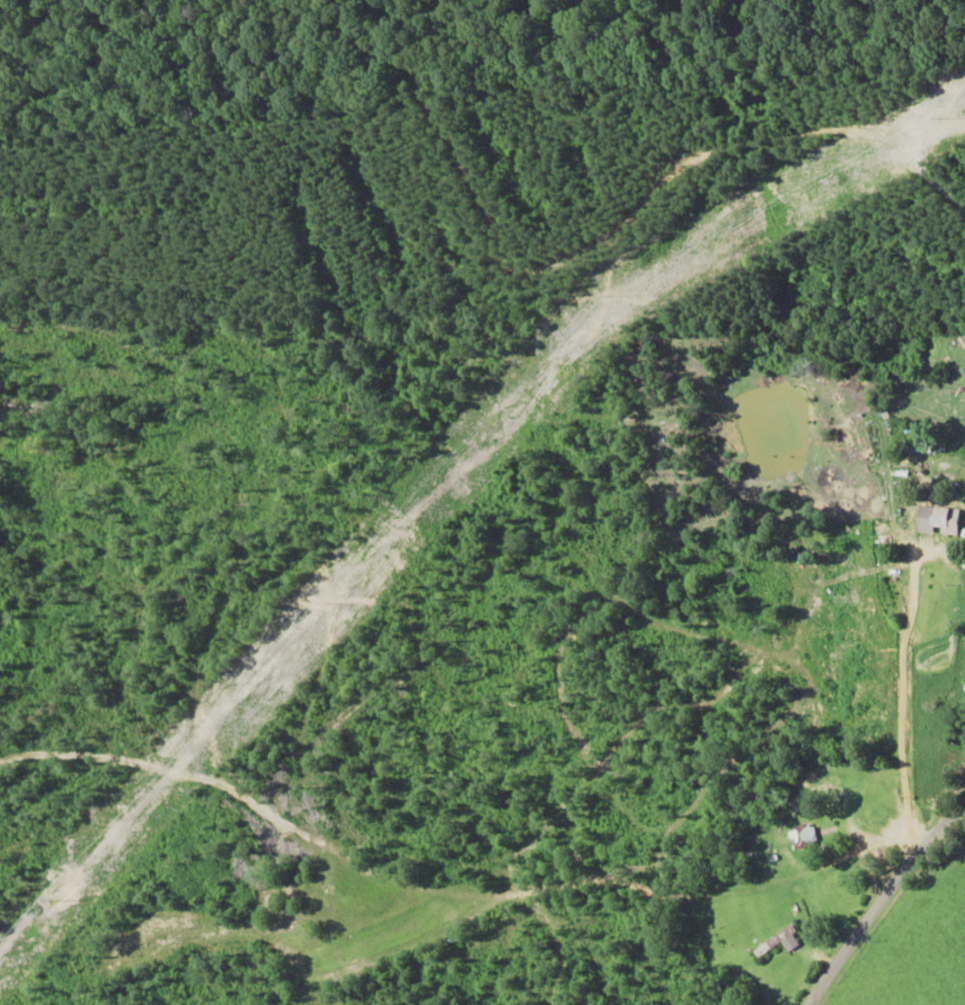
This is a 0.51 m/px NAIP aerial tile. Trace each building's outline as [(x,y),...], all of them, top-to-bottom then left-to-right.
[(958,508),(917,506),(916,530),(940,531),(940,534),(956,534),(958,508)] [(795,849),(815,842),(809,822),(789,828),(795,849)] [(798,945),(791,932),(794,930),(792,926),(751,946),(756,956),(783,943),(786,951),(798,945)]
